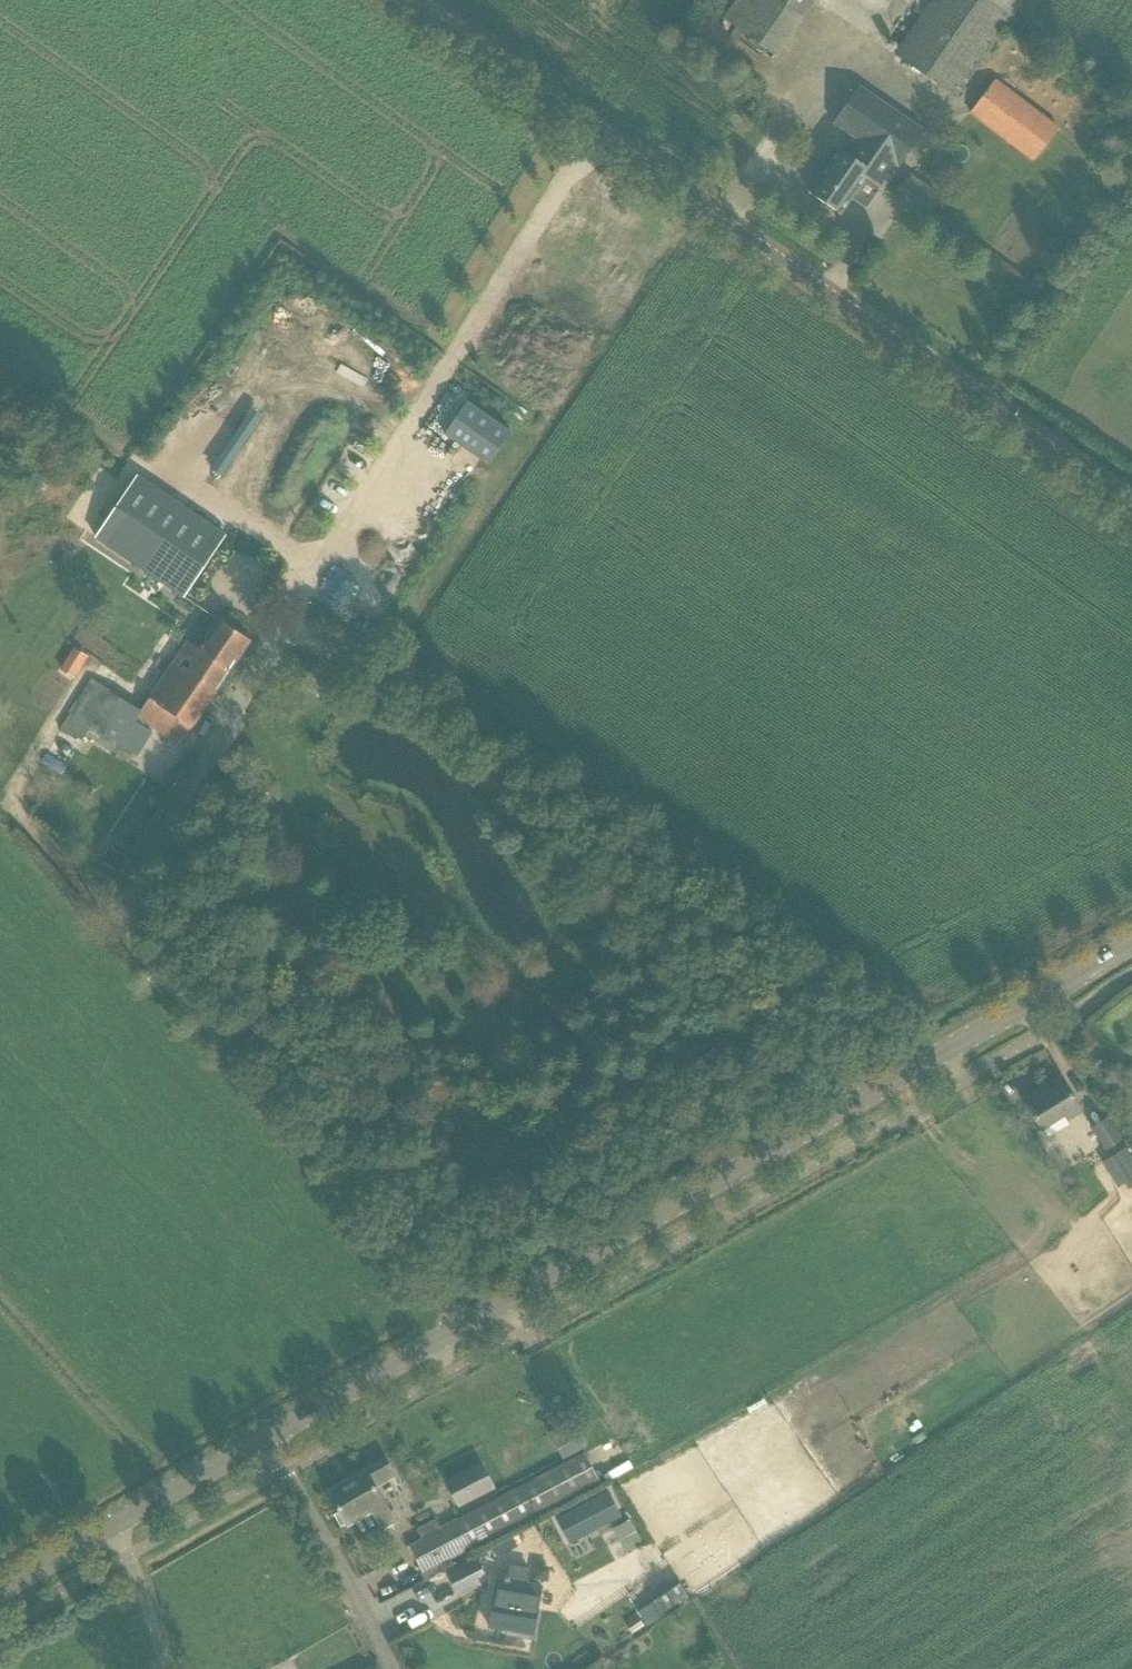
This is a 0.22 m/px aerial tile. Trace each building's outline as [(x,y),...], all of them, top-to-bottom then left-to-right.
[(777,56),(815,0),(735,0),(722,18),(736,28),(744,33),(777,56)] [(957,97),(1023,0),(933,0),(895,54),(957,97)] [(736,28),(731,37),(739,42),(744,33),(736,28)] [(969,115),(1033,162),(1059,127),(995,79),(969,115)] [(855,138),(845,152),(841,149),(810,193),(840,214),(865,178),(882,190),(898,167),(899,168),(925,131),(859,85),(833,122),(855,138)] [(894,197),(923,217),(938,195),(909,175),(894,197)] [(447,437),(502,464),(521,425),(466,398),(447,437)] [(134,479),(96,535),(184,594),(223,536),(136,476),(134,479)] [(188,642),(141,711),(138,715),(181,744),(251,641),(220,620),(200,650),(188,642)] [(90,679),(60,727),(83,741),(86,736),(116,754),(120,747),(136,757),(151,733),(133,722),(138,715),(141,711),(90,679)] [(111,849),(102,862),(114,870),(123,856),(111,849)] [(1023,1101),(1034,1120),(1041,1130),(1068,1113),(1071,1118),(1083,1111),(1073,1096),(1062,1077),(1023,1101)] [(1121,1141),(1107,1118),(1092,1127),(1106,1150),(1121,1141)] [(1122,1184),(1131,1178),(1131,1158),(1126,1148),(1107,1160),(1122,1184)] [(570,1424),(553,1433),(565,1457),(582,1448),(570,1424)] [(409,1546),(422,1573),(442,1563),(603,1483),(590,1457),(442,1530),(437,1520),(418,1529),(423,1540),(409,1546)] [(348,1524),(372,1510),(382,1527),(395,1520),(387,1507),(386,1507),(374,1486),(395,1474),(386,1459),(329,1492),(348,1524)] [(492,1483),(480,1461),(446,1481),(458,1503),(492,1483)] [(609,1490),(556,1518),(569,1542),(622,1514),(609,1490)] [(475,1577),(484,1573),(475,1557),(466,1561),(447,1572),(459,1595),(479,1585),(475,1577)] [(489,1627),(514,1631),(513,1636),(532,1639),(536,1618),(541,1586),(527,1583),(529,1569),(511,1566),(509,1577),(505,1576),(505,1579),(497,1578),(493,1605),(489,1627)] [(387,1634),(434,1617),(422,1585),(375,1602),(387,1634)] [(658,1594),(665,1609),(676,1604),(670,1589),(658,1594)] [(639,1617),(627,1625),(632,1634),(644,1626),(639,1617)]
